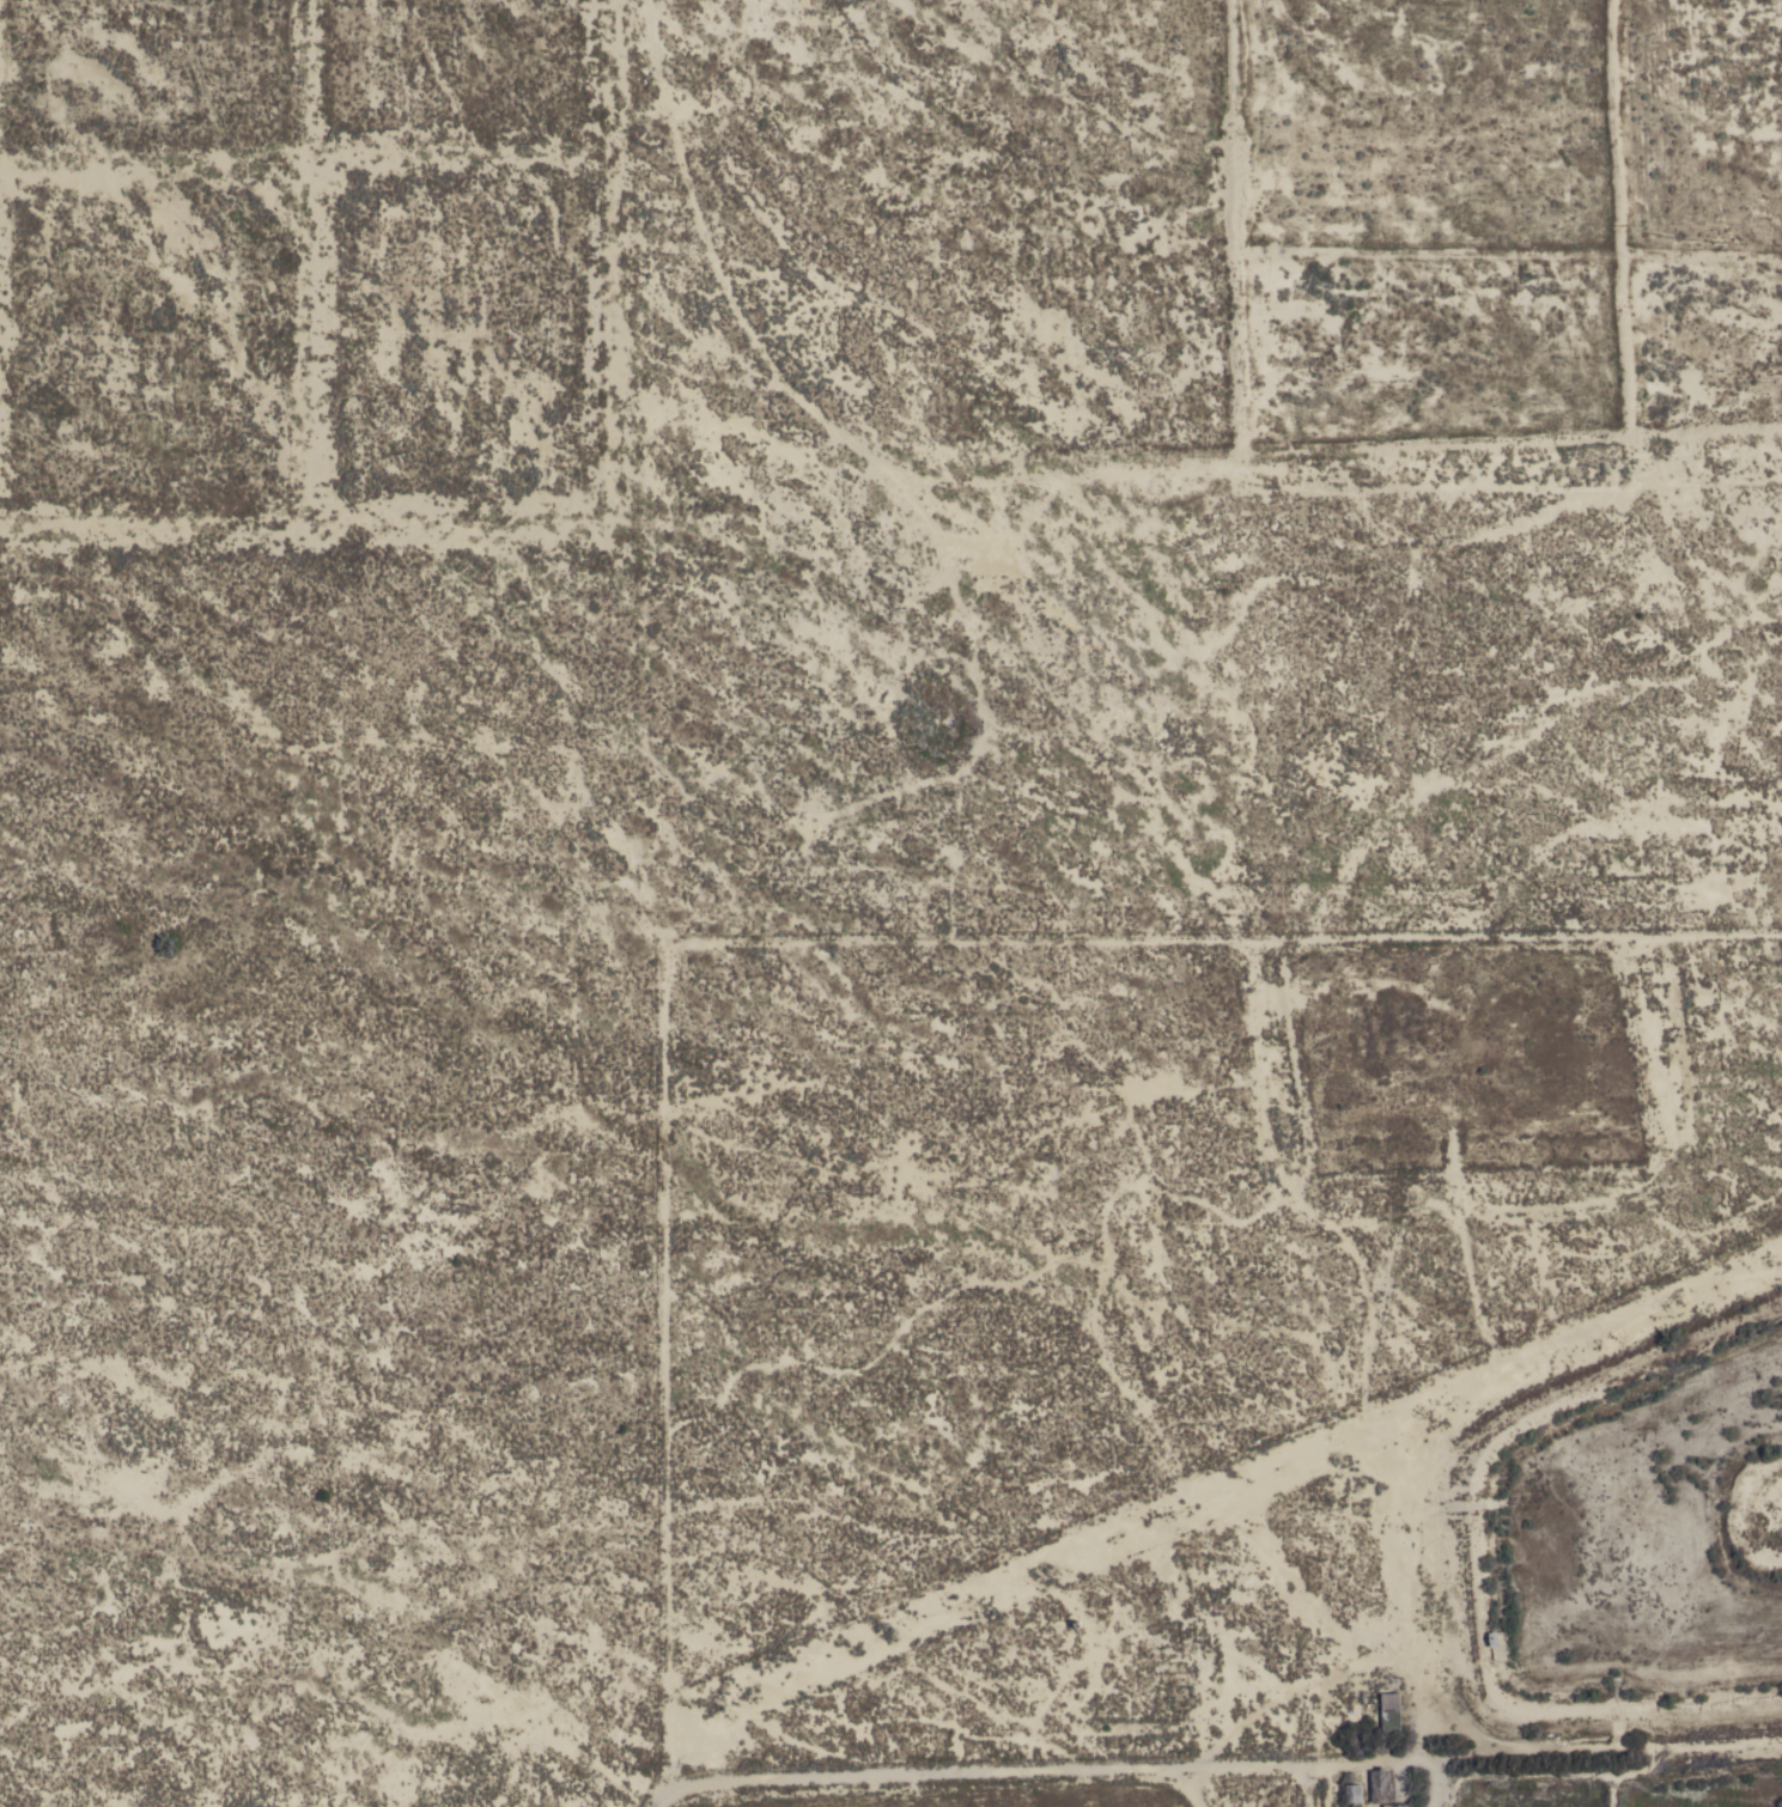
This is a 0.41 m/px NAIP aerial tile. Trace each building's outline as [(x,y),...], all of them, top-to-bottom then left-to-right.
[(1400,1730),(1382,1730),(1381,1693),(1400,1693),(1400,1730)] [(1391,1802),(1372,1803),(1370,1770),(1380,1770),(1380,1768),(1386,1768),(1386,1770),(1389,1770),(1391,1802)] [(1362,1802),(1346,1802),(1346,1784),(1362,1784),(1362,1802)]
